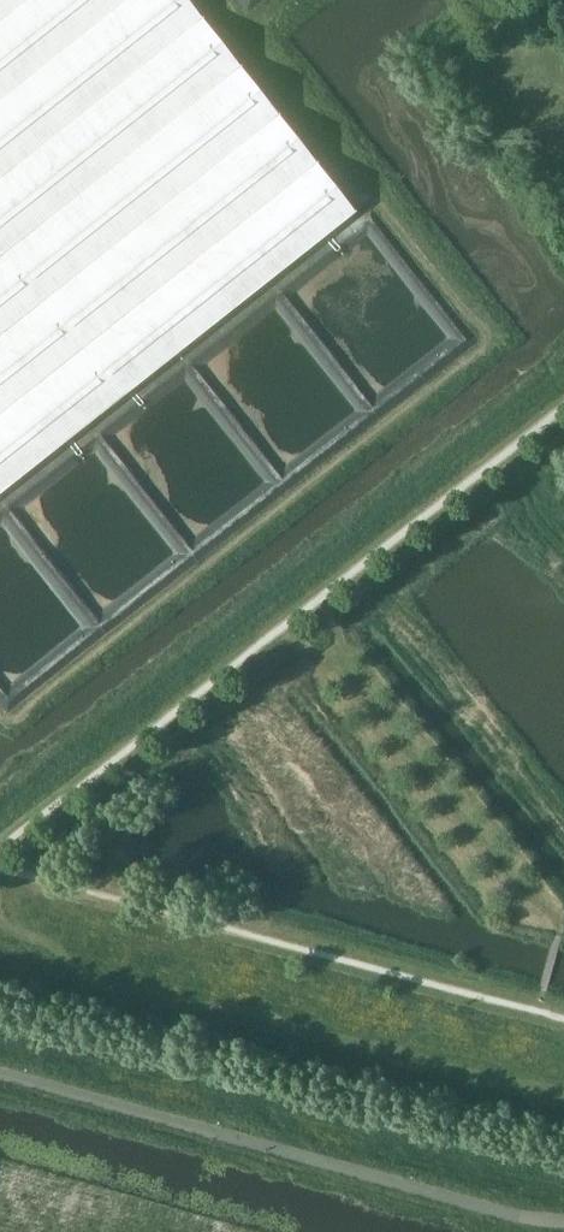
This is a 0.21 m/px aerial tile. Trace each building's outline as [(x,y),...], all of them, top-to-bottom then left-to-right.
[(356,208),(191,0),(0,0),(0,491),(356,208)]
